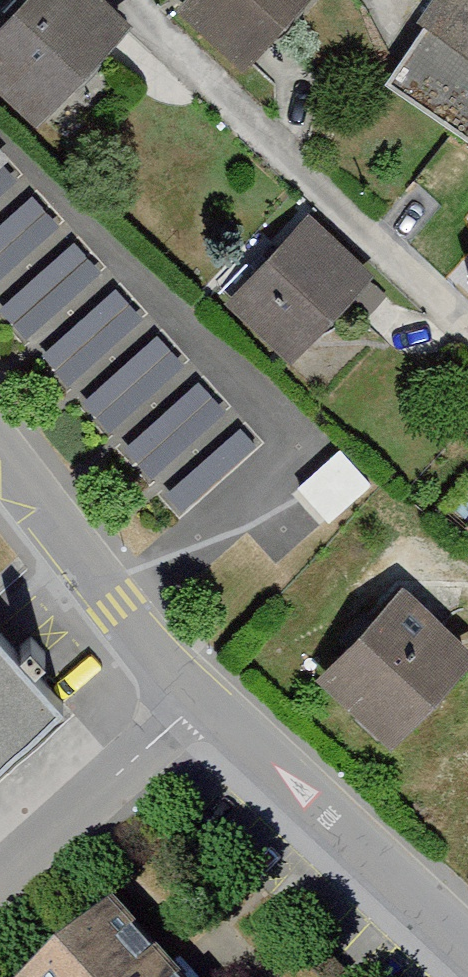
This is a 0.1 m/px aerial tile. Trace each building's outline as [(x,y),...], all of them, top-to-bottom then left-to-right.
[(0,35),(0,106),(36,140),(134,36),(95,0),(33,0),(0,35)] [(177,6),(247,71),(313,0),(183,0),(177,6)] [(438,19),(385,93),(467,150),(467,0),(415,0),(438,19)] [(0,141),(0,302),(177,508),(256,440),(0,141)] [(309,226),(224,313),(290,376),(374,288),(309,226)] [(335,464),(295,501),(327,536),(368,499),(335,464)] [(318,690),(399,761),(467,683),(467,660),(398,599),(318,690)] [(63,705),(0,637),(0,762),(63,705)] [(46,976),(166,976),(111,917),(46,976)]
